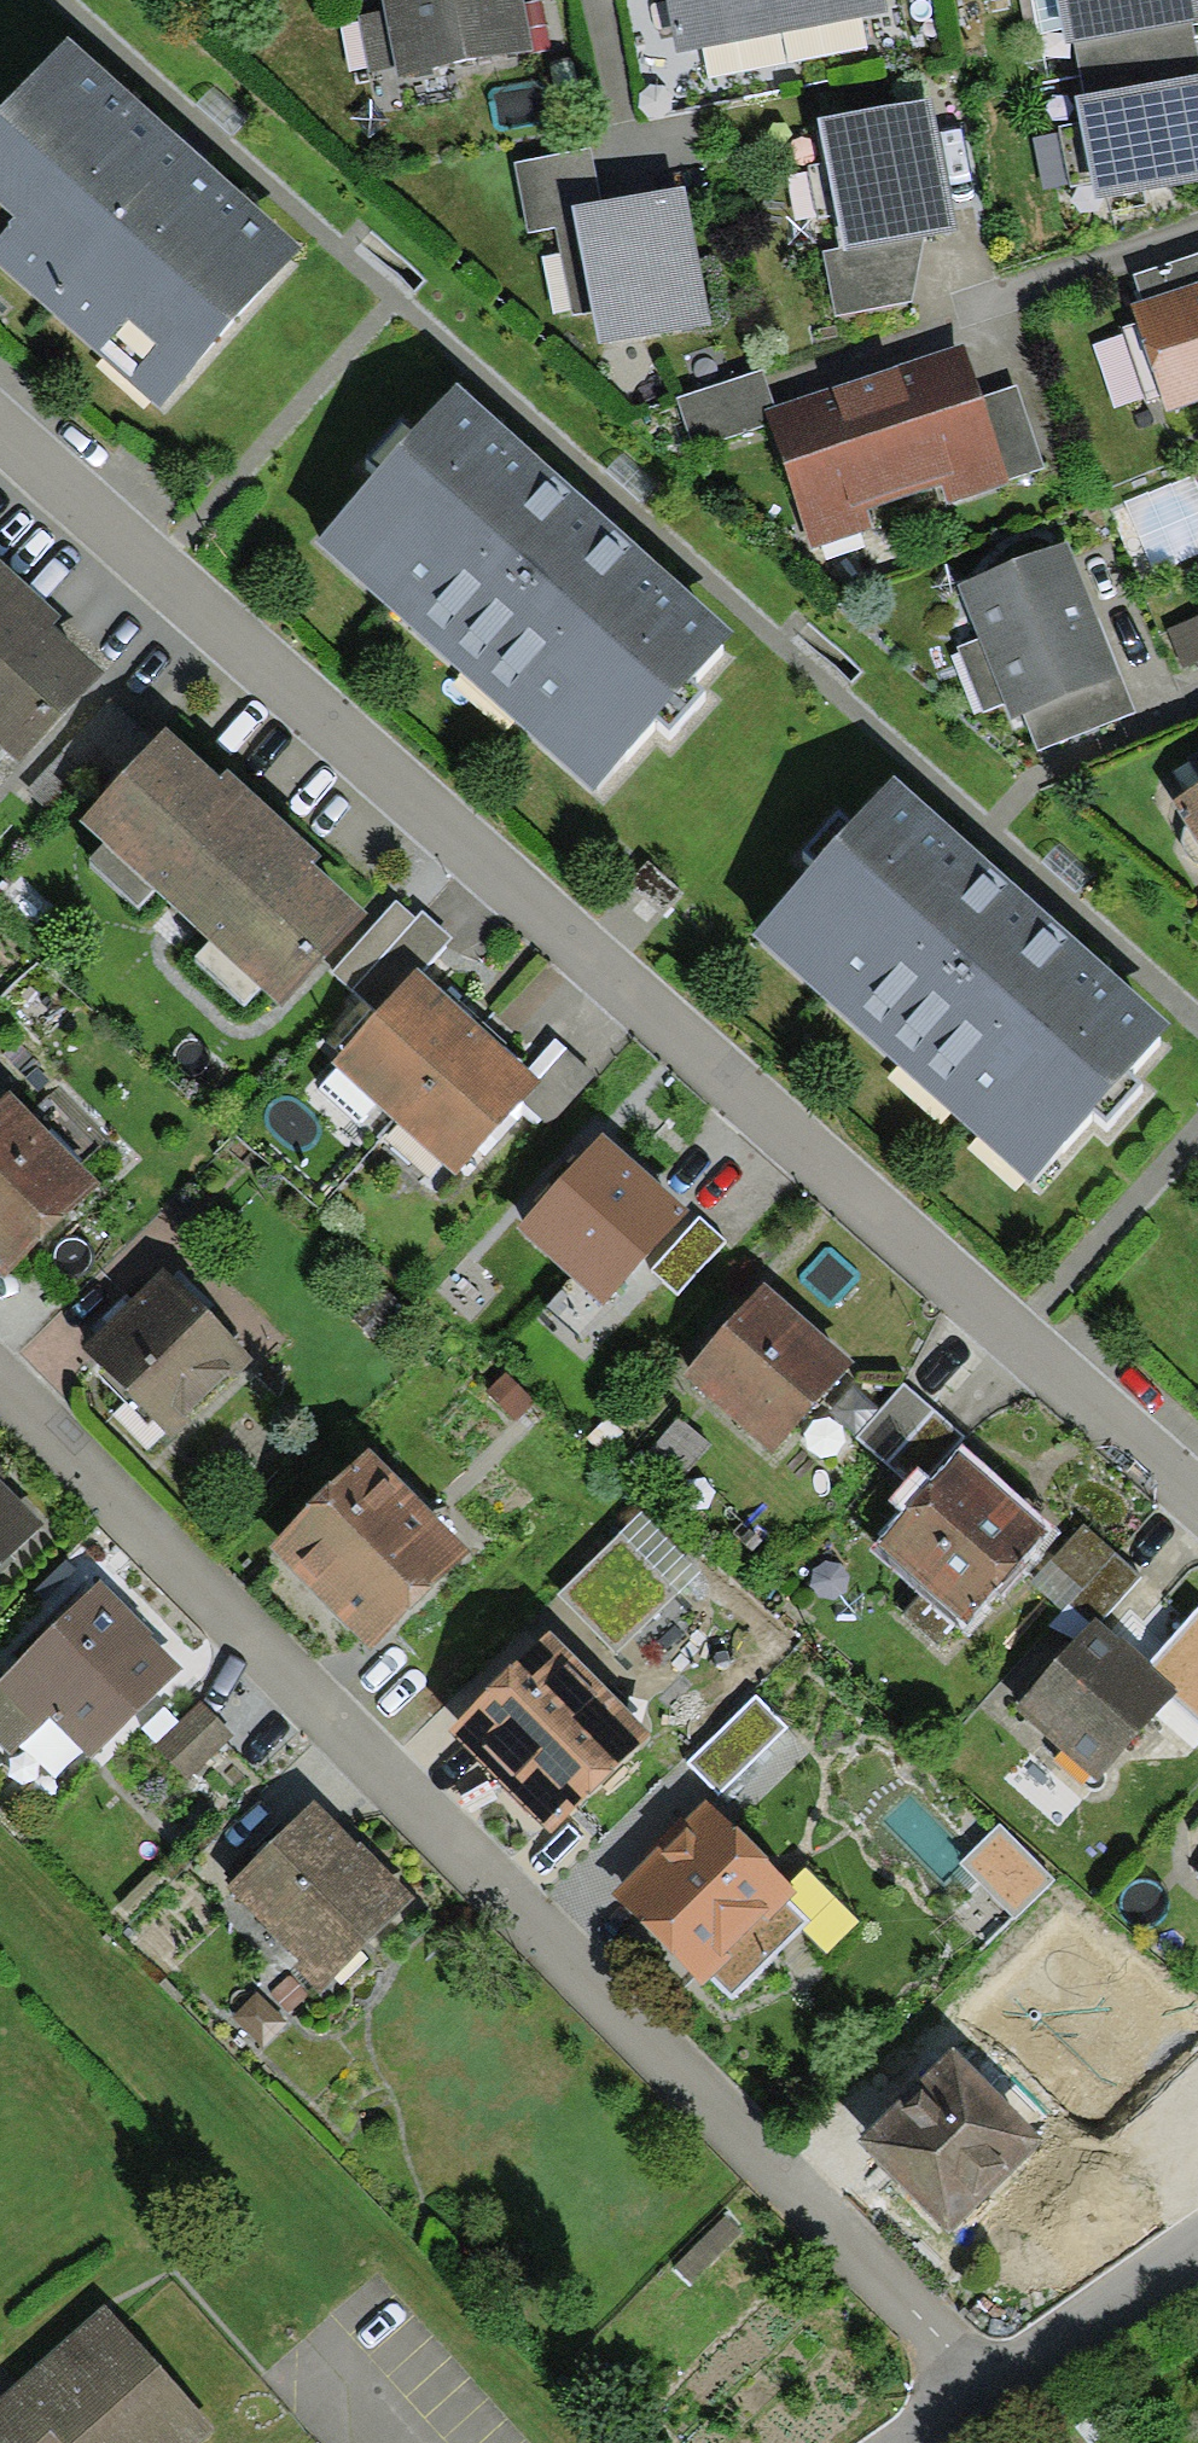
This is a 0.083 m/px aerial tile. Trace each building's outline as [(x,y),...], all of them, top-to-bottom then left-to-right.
[(524,0),(381,0),(382,10),(393,62),(396,77),(534,50),(524,0)] [(888,12),(886,0),(668,0),(678,53),(888,12)] [(1057,0),(1033,0),(1039,33),(1063,29),(1057,0)] [(1063,29),(1066,44),(1075,43),(1191,20),(1197,19),(1197,0),(1057,0),(1063,29)] [(393,62),(382,10),(358,15),(370,67),(393,62)] [(1197,75),(1197,54),(1191,20),(1075,43),(1085,96),(1197,75)] [(66,35),(0,109),(0,266),(158,407),(303,245),(66,35)] [(1074,98),(1079,124),(1091,184),(1094,199),(1197,180),(1197,75),(1085,96),(1074,98)] [(930,99),(818,121),(843,246),(844,253),(924,237),(956,231),(930,99)] [(1091,184),(1079,124),(1059,128),(1072,188),(1091,184)] [(555,227),(575,222),(572,207),(601,201),(590,147),(514,162),(528,232),(555,227)] [(710,322),(683,186),(601,201),(572,207),(575,222),(592,312),(598,343),(710,322)] [(555,227),(572,314),(592,312),(575,222),(555,227)] [(836,314),(912,300),(924,237),(844,253),(843,246),(823,251),(836,314)] [(1133,275),(1142,301),(1197,283),(1197,253),(1133,275)] [(1131,305),(1137,324),(1162,395),(1167,412),(1197,401),(1197,283),(1142,301),(1131,305)] [(1146,401),(1162,395),(1137,324),(1121,329),(1146,401)] [(963,344),(865,376),(906,497),(943,485),(949,505),(1011,484),(1009,479),(981,397),(963,344)] [(775,407),(764,370),(678,398),(693,446),(768,423),(764,410),(775,407)] [(868,510),(906,497),(865,376),(775,407),(764,410),(768,423),(811,549),(874,528),(868,510)] [(738,629),(455,381),(412,431),(403,423),(368,462),(376,469),(313,542),(595,790),(654,723),(670,737),(708,696),(692,681),(738,629)] [(1046,467),(1018,384),(981,397),(1009,479),(1046,467)] [(1126,503),(1155,574),(1197,556),(1197,487),(1193,475),(1126,503)] [(1134,717),(1066,551),(958,595),(979,644),(1005,710),(1013,729),(1025,724),(1038,756),(1134,717)] [(52,624),(61,615),(0,559),(0,577),(52,624)] [(1,745),(20,763),(104,672),(52,624),(0,577),(0,744),(1,745)] [(1168,628),(1183,668),(1197,662),(1197,616),(1168,628)] [(985,718),(1005,710),(979,644),(959,652),(985,718)] [(367,913),(314,864),(221,777),(167,727),(79,821),(104,843),(154,890),(209,942),(260,989),(279,1007),(367,913)] [(228,769),(221,777),(314,864),(321,857),(228,769)] [(1173,1023),(891,776),(847,826),(839,818),(804,856),(812,864),(749,936),(1031,1184),(1090,1118),(1106,1132),(1143,1091),(1127,1076),(1173,1023)] [(1171,801),(1197,843),(1197,783),(1171,801)] [(154,890),(104,843),(90,858),(140,905),(154,890)] [(351,990),(416,920),(397,902),(332,972),(351,990)] [(351,990),(375,1013),(417,967),(422,972),(452,939),(423,912),(416,920),(351,990)] [(260,989),(209,942),(196,956),(246,1004),(260,989)] [(480,1025),(422,972),(417,967),(375,1013),(330,1062),(393,1119),(480,1025)] [(527,1070),(480,1025),(393,1119),(456,1175),(522,1102),(540,1081),(527,1070)] [(540,1081),(566,1050),(554,1039),(527,1070),(540,1081)] [(595,1074),(566,1050),(540,1081),(522,1102),(552,1126),(595,1074)] [(7,1093),(2,1099),(0,1100),(0,1274),(4,1278),(98,1184),(7,1093)] [(689,1210),(603,1132),(516,1227),(602,1305),(689,1210)] [(727,1242),(699,1216),(650,1270),(677,1295),(727,1242)] [(162,1275),(86,1355),(170,1434),(226,1375),(233,1381),(252,1360),(162,1275)] [(854,1362),(764,1283),(682,1376),(772,1455),(854,1362)] [(534,1401),(506,1374),(488,1393),(515,1420),(534,1401)] [(963,1436),(903,1383),(856,1435),(917,1488),(963,1436)] [(709,1443),(678,1418),(647,1457),(678,1482),(709,1443)] [(369,1448),(269,1546),(370,1649),(470,1551),(369,1448)] [(1047,1528),(959,1450),(870,1549),(958,1627),(1047,1528)] [(42,1525),(0,1482),(0,1566),(42,1525)] [(679,1594),(700,1573),(642,1514),(621,1535),(679,1594)] [(1115,1551),(1084,1522),(1055,1554),(1087,1583),(1115,1551)] [(621,1535),(558,1597),(616,1655),(679,1594),(621,1535)] [(1087,1583),(1067,1606),(1089,1626),(1097,1616),(1102,1621),(1143,1575),(1115,1551),(1087,1583)] [(1055,1554),(1030,1582),(1062,1611),(1067,1606),(1087,1583),(1055,1554)] [(101,1580),(0,1678),(0,1746),(10,1756),(50,1717),(90,1758),(182,1667),(151,1636),(154,1634),(101,1580)] [(1097,1616),(1089,1626),(1016,1707),(1098,1780),(1170,1700),(1197,1725),(1197,1607),(1150,1662),(1102,1621),(1097,1616)] [(549,1632),(449,1731),(551,1833),(649,1736),(651,1734),(549,1632)] [(757,1698),(688,1764),(719,1797),(788,1730),(757,1698)] [(234,1735),(202,1702),(154,1748),(186,1781),(234,1735)] [(320,1992),(416,1898),(360,1842),(357,1845),(315,1801),(226,1888),(297,1960),(293,1965),(320,1992)] [(707,1801),(611,1893),(701,1987),(710,1979),(790,1902),(797,1894),(707,1801)] [(1056,1880),(999,1825),(960,1866),(1017,1920),(1056,1880)] [(810,1922),(790,1902),(710,1979),(733,2000),(810,1922)] [(287,2013),(307,1995),(289,1976),(270,1994),(287,2013)] [(265,2047),(288,2023),(257,1994),(234,2019),(265,2047)] [(968,2063),(1034,2127),(1055,2106),(990,2041),(968,2063)] [(953,2046),(856,2140),(947,2233),(1044,2139),(1034,2127),(968,2063),(953,2046)] [(742,2232),(724,2214),(673,2267),(691,2285),(742,2232)] [(217,2427),(104,2303),(0,2398),(0,2442),(199,2442),(217,2427)]
